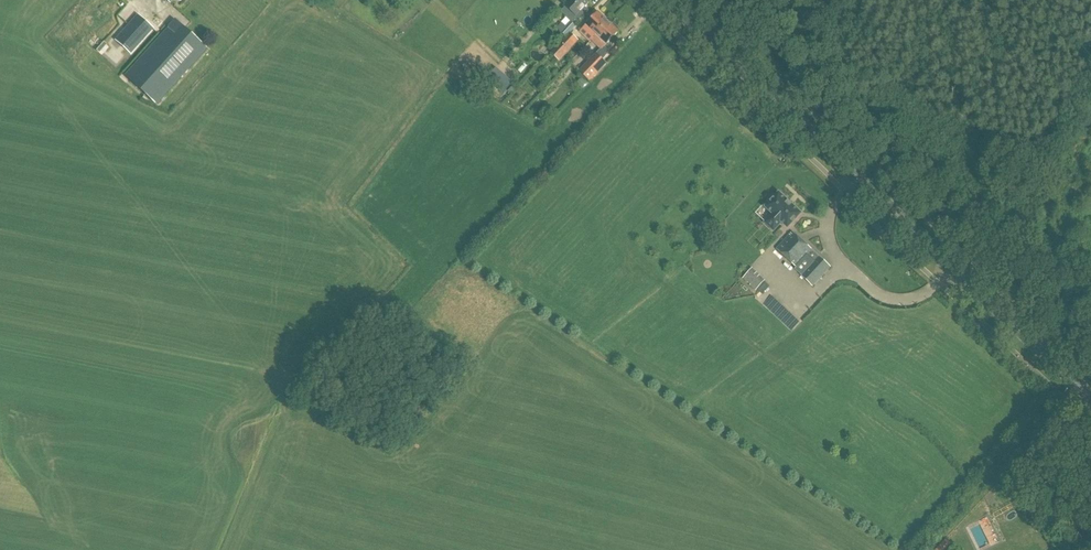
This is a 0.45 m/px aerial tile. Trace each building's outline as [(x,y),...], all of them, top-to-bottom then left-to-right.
[(52,33),(63,44),(66,42),(74,49),(87,36),(105,53),(118,38),(103,24),(125,0),(83,0),(52,33)] [(567,6),(561,12),(571,22),(574,25),(589,11),(585,7),(589,3),(585,0),(572,0),(567,6)] [(164,1),(155,9),(164,18),(172,10),(164,1)] [(594,38),(608,22),(598,12),(584,28),(594,38)] [(137,14),(118,35),(134,50),(153,29),(137,14)] [(156,105),(207,49),(175,19),(124,76),(156,105)] [(574,25),(571,22),(561,32),(566,37),(570,33),(576,26),(574,25)] [(594,38),(592,40),(602,50),(618,31),(608,22),(594,38)] [(563,40),(556,48),(563,54),(570,46),(563,40)] [(590,82),(608,64),(597,53),(579,71),(590,82)] [(503,93),(512,83),(496,68),(486,79),(503,93)] [(584,80),(579,85),(582,88),(587,83),(584,80)] [(803,214),(779,192),(775,196),(773,195),(767,201),(769,203),(764,208),(771,214),(764,223),(774,232),(782,224),(788,230),(803,214)] [(794,270),(800,275),(818,256),(793,233),(776,249),(796,268),(794,270)] [(818,257),(801,275),(800,275),(800,276),(812,287),(830,268),(818,257)] [(752,269),(743,279),(747,283),(756,290),(765,280),(752,268),(752,269)]
